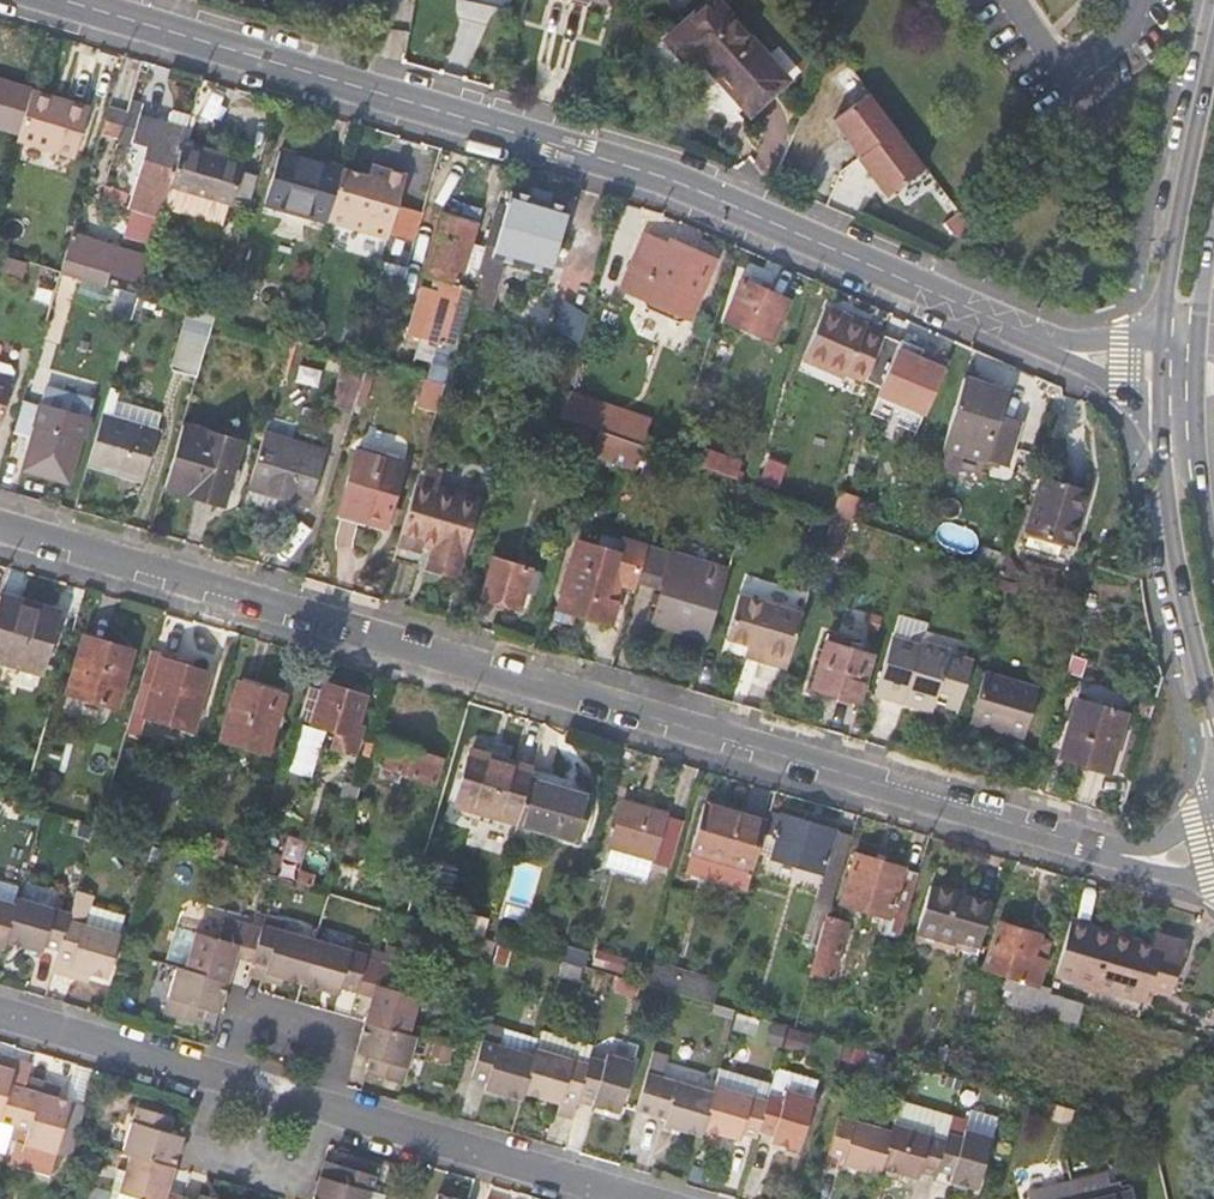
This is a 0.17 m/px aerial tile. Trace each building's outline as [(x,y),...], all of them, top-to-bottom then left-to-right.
[(666,39),(694,70),(706,61),(750,112),(789,79),(720,0),(709,0),(666,39)] [(31,88),(0,79),(0,126),(19,132),(31,88)] [(89,106),(31,88),(19,132),(14,149),(72,166),(89,106)] [(872,93),(837,120),(863,156),(899,129),(872,93)] [(125,110),(108,106),(101,131),(118,137),(125,110)] [(125,234),(153,243),(169,185),(181,146),(186,128),(125,110),(118,137),(148,145),(130,206),(133,206),(125,234)] [(899,129),(863,156),(861,158),(890,195),(928,166),(899,129)] [(242,164),(181,146),(169,185),(173,186),(220,199),(231,202),(233,196),(247,201),(254,177),(239,172),(242,164)] [(265,203),(325,221),(341,166),(281,149),(265,203)] [(325,221),(388,240),(407,174),(372,164),(369,175),(341,166),(325,221)] [(125,191),(105,185),(101,199),(120,205),(125,191)] [(220,199),(173,186),(165,209),(214,223),(220,199)] [(569,209),(501,189),(486,240),(478,268),(494,273),(502,248),(520,254),(517,263),(551,273),(569,209)] [(409,332),(440,341),(456,345),(478,268),(486,240),(471,236),(475,222),(444,213),(427,274),(442,278),(438,291),(423,286),(409,332)] [(150,254),(73,232),(61,270),(105,283),(109,271),(142,281),(150,254)] [(678,322),(689,320),(715,259),(669,239),(667,243),(645,234),(621,289),(662,307),(667,317),(678,322)] [(24,263),(0,259),(0,275),(22,278),(24,263)] [(30,303),(50,307),(61,270),(40,265),(30,303)] [(743,282),(727,318),(770,337),(785,300),(743,282)] [(867,380),(885,335),(866,326),(867,324),(828,305),(805,357),(844,375),(846,371),(867,380)] [(214,316),(191,309),(183,338),(206,345),(214,316)] [(902,342),(885,335),(867,380),(872,382),(883,386),(886,382),(932,401),(946,367),(919,355),(922,349),(903,340),(902,342)] [(206,345),(183,338),(174,367),(197,373),(206,345)] [(729,370),(735,350),(715,345),(709,365),(729,370)] [(368,361),(346,355),(330,409),(352,417),(368,361)] [(0,360),(0,415),(14,365),(0,360)] [(1006,389),(965,376),(944,448),(964,454),(1009,466),(1021,420),(999,413),(1006,389)] [(423,397),(440,402),(445,384),(429,379),(423,397)] [(86,418),(24,399),(15,431),(31,436),(23,467),(68,480),(86,418)] [(603,413),(599,429),(638,444),(643,428),(603,413)] [(158,430),(101,414),(86,464),(146,481),(158,430)] [(241,441),(183,423),(165,486),(224,503),(241,441)] [(572,434),(595,441),(599,429),(575,423),(572,434)] [(638,444),(599,429),(595,441),(595,443),(634,457),(638,444)] [(326,451),(264,433),(248,488),(278,496),(311,505),(326,451)] [(960,467),(964,454),(944,448),(940,462),(960,467)] [(358,449),(340,513),(384,526),(404,461),(358,449)] [(705,450),(699,466),(735,478),(740,462),(705,450)] [(440,471),(421,465),(399,544),(420,551),(422,543),(434,548),(429,567),(457,575),(479,497),(435,485),(440,471)] [(1042,475),(1026,532),(1073,546),(1090,489),(1042,475)] [(274,511),(278,496),(248,488),(244,502),(274,511)] [(853,500),(839,496),(834,513),(848,519),(853,500)] [(838,553),(848,519),(834,513),(824,549),(838,553)] [(618,552),(577,541),(558,609),(575,614),(612,625),(619,604),(618,603),(623,584),(636,588),(638,580),(649,545),(623,537),(618,552)] [(728,569),(649,545),(638,580),(661,588),(652,623),(708,639),(728,569)] [(987,547),(980,567),(999,574),(1000,574),(1006,552),(987,547)] [(494,559),(483,596),(520,607),(526,591),(534,593),(540,572),(494,559)] [(0,594),(0,665),(2,659),(42,671),(60,612),(0,594)] [(788,670),(804,615),(741,597),(727,642),(748,649),(762,653),(759,661),(767,663),(780,667),(788,670)] [(575,614),(558,609),(555,620),(572,625),(575,614)] [(960,708),(973,663),(951,656),(952,652),(923,643),(929,625),(900,617),(876,698),(908,707),(909,702),(926,707),(929,697),(937,698),(936,701),(960,708)] [(85,638),(70,692),(117,707),(132,653),(85,638)] [(813,686),(860,701),(873,655),(826,641),(813,686)] [(133,712),(146,716),(164,653),(150,648),(133,712)] [(762,653),(748,649),(745,657),(759,661),(762,653)] [(164,653),(146,716),(193,729),(208,675),(181,666),(184,659),(164,653)] [(1074,657),(1070,671),(1081,675),(1085,660),(1074,657)] [(989,672),(974,723),(1027,739),(1042,688),(989,672)] [(239,683),(223,740),(268,753),(284,697),(239,683)] [(324,692),(308,688),(299,719),(338,731),(333,748),(355,754),(362,728),(357,727),(365,697),(326,685),(324,692)] [(934,710),(936,701),(937,698),(929,697),(926,707),(934,710)] [(1079,704),(1064,755),(1108,768),(1123,716),(1079,704)] [(1148,724),(1152,709),(1141,707),(1137,720),(1148,724)] [(385,742),(378,765),(435,783),(442,759),(385,742)] [(531,779),(533,770),(471,752),(457,805),(518,823),(531,779)] [(592,797),(531,779),(518,823),(580,840),(592,797)] [(280,790),(276,813),(293,816),(297,793),(280,790)] [(371,805),(359,801),(333,893),(345,897),(371,805)] [(656,854),(667,817),(625,804),(613,845),(655,858),(656,854)] [(688,872),(747,891),(763,833),(766,823),(706,805),(688,872)] [(173,819),(184,822),(187,810),(176,806),(173,819)] [(837,831),(770,811),(766,823),(763,833),(777,837),(772,857),(824,873),(837,831)] [(684,821),(667,817),(656,854),(673,859),(684,821)] [(853,836),(837,831),(824,873),(816,902),(833,906),(853,836)] [(212,839),(207,851),(224,855),(227,844),(212,839)] [(261,849),(255,871),(274,876),(279,855),(261,849)] [(883,934),(901,939),(920,875),(905,871),(906,869),(856,854),(842,904),(887,917),(883,934)] [(435,860),(425,856),(418,882),(429,885),(435,860)] [(514,866),(509,898),(531,901),(535,869),(514,866)] [(316,874),(298,869),(295,882),(297,883),(312,887),(312,886),(316,874)] [(920,929),(981,946),(993,905),(932,886),(920,929)] [(93,892),(77,888),(71,911),(60,948),(58,955),(73,960),(71,968),(93,974),(107,977),(121,933),(84,922),(93,892)] [(42,943),(60,948),(71,911),(19,896),(16,904),(6,941),(40,951),(42,943)] [(4,948),(6,941),(16,904),(0,899),(0,947),(4,948)] [(805,962),(815,965),(829,918),(833,906),(816,902),(805,942),(811,944),(805,962)] [(263,926),(225,917),(220,936),(198,931),(197,933),(178,928),(168,962),(187,967),(187,970),(227,981),(234,956),(252,961),(263,926)] [(849,923),(829,918),(815,965),(812,977),(832,983),(849,923)] [(1094,926),(1073,919),(1057,974),(1145,1000),(1149,987),(1173,995),(1187,945),(1157,937),(1154,947),(1092,929),(1094,926)] [(316,936),(264,922),(263,926),(252,961),(267,965),(266,970),(289,977),(302,981),(316,936)] [(1053,942),(1001,924),(993,950),(981,946),(978,956),(991,959),(988,969),(1008,975),(1004,989),(1015,992),(1049,1002),(1051,994),(1053,989),(1039,986),(1053,942)] [(368,950),(316,936),(302,981),(337,991),(339,986),(356,991),(366,956),(368,950)] [(474,949),(491,954),(494,944),(477,939),(474,949)] [(403,965),(368,950),(366,956),(356,991),(372,996),(366,1021),(409,1034),(422,990),(399,984),(403,965)] [(588,956),(565,950),(561,960),(564,961),(580,966),(585,967),(588,956)] [(599,951),(594,970),(613,975),(624,978),(628,959),(599,951)] [(93,974),(71,968),(73,960),(58,955),(54,969),(91,980),(93,974)] [(286,985),(289,977),(266,970),(267,965),(252,961),(248,975),(286,985)] [(575,982),(580,966),(564,961),(559,977),(575,982)] [(683,973),(644,961),(637,982),(669,991),(678,994),(683,973)] [(203,1013),(217,1018),(228,981),(227,981),(187,970),(177,967),(163,1017),(198,1028),(203,1013)] [(720,983),(683,973),(678,994),(715,1005),(720,983)] [(1079,1024),(1084,1004),(1051,994),(1049,1002),(1015,992),(1013,999),(1008,997),(1005,1004),(1079,1024)] [(400,1086),(416,1036),(409,1034),(366,1021),(355,1057),(370,1062),(366,1077),(400,1086)] [(789,1027),(771,1022),(765,1044),(782,1049),(789,1027)] [(815,1034),(789,1026),(782,1049),(808,1056),(815,1034)] [(537,1041),(498,1030),(497,1032),(482,1028),(469,1075),(484,1080),(482,1086),(521,1097),(522,1091),(537,1041)] [(592,1047),(540,1031),(537,1041),(522,1091),(558,1102),(555,1112),(571,1116),(577,1099),(589,1055),(592,1047)] [(866,1051),(849,1046),(845,1061),(862,1066),(866,1051)] [(669,1054),(653,1050),(647,1072),(663,1076),(669,1054)] [(606,1060),(589,1055),(577,1099),(592,1103),(593,1104),(620,1111),(635,1061),(608,1053),(606,1060)] [(14,1126),(25,1088),(11,1084),(15,1070),(0,1066),(0,1122),(14,1126)] [(772,1083),(719,1067),(715,1084),(767,1099),(769,1092),(772,1083)] [(818,1083),(776,1069),(772,1083),(769,1092),(786,1096),(789,1089),(814,1096),(818,1083)] [(664,1124),(698,1134),(700,1127),(710,1091),(663,1076),(647,1072),(645,1072),(634,1109),(665,1117),(664,1124)] [(740,1132),(756,1135),(758,1129),(767,1099),(715,1084),(713,1084),(710,1091),(700,1127),(738,1138),(740,1132)] [(71,1101),(25,1088),(14,1126),(30,1131),(26,1144),(55,1153),(56,1153),(71,1101)] [(800,1148),(814,1096),(789,1089),(786,1096),(769,1092),(767,1099),(758,1129),(774,1134),(774,1140),(800,1148)] [(154,1096),(152,1104),(171,1109),(173,1101),(154,1096)] [(171,1109),(152,1104),(141,1101),(127,1153),(131,1154),(173,1166),(174,1166),(185,1129),(170,1125),(174,1110),(171,1109)] [(950,1118),(897,1102),(890,1122),(944,1138),(946,1132),(950,1118)] [(837,1163),(874,1173),(877,1166),(888,1129),(836,1114),(823,1151),(839,1156),(837,1163)] [(944,1138),(890,1122),(888,1129),(877,1166),(914,1178),(916,1173),(932,1177),(934,1170),(944,1138)] [(963,1137),(946,1132),(944,1138),(934,1170),(951,1175),(950,1183),(976,1190),(991,1138),(965,1130),(963,1137)] [(55,1153),(26,1144),(20,1143),(13,1166),(48,1176),(55,1153)] [(343,1152),(340,1160),(374,1169),(376,1162),(343,1152)] [(183,1197),(166,1192),(173,1166),(131,1154),(126,1171),(115,1168),(106,1198),(182,1198),(183,1197)] [(340,1160),(326,1155),(313,1198),(383,1198),(384,1194),(369,1190),(375,1170),(374,1169),(340,1160)] [(1072,1179),(1038,1186),(1041,1198),(1076,1198),(1072,1179)] [(1077,1198),(1132,1198),(1129,1186),(1077,1198)]
